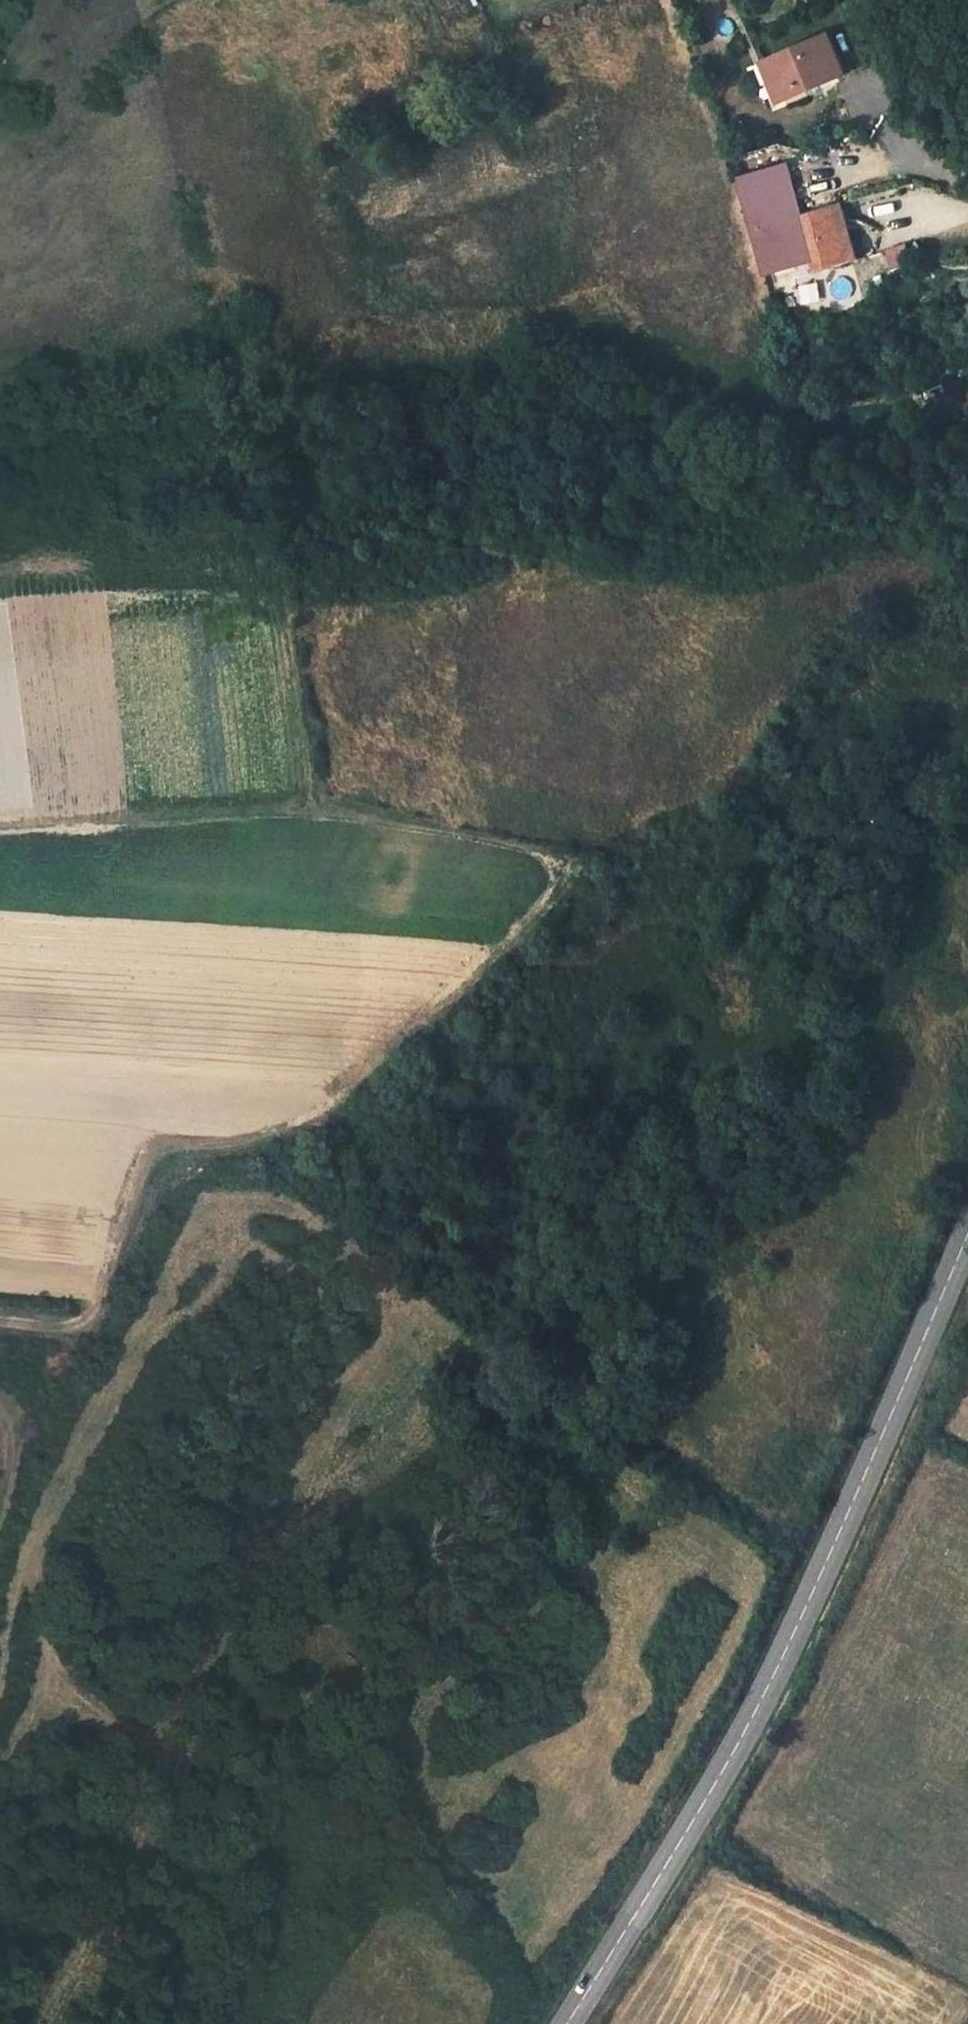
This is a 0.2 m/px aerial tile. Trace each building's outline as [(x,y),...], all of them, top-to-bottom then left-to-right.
[(842,74),(826,34),(761,62),(778,102),(785,99),(842,74)] [(778,102),(761,62),(754,65),(773,110),(787,104),(785,99),(778,102)] [(799,216),(784,163),(735,178),(764,274),(816,257),(831,252),(833,258),(837,258),(845,256),(831,207),(799,216)] [(831,207),(845,256),(847,261),(856,258),(840,204),(831,207)] [(831,252),(816,257),(822,274),(841,268),(837,258),(833,258),(831,252)]
